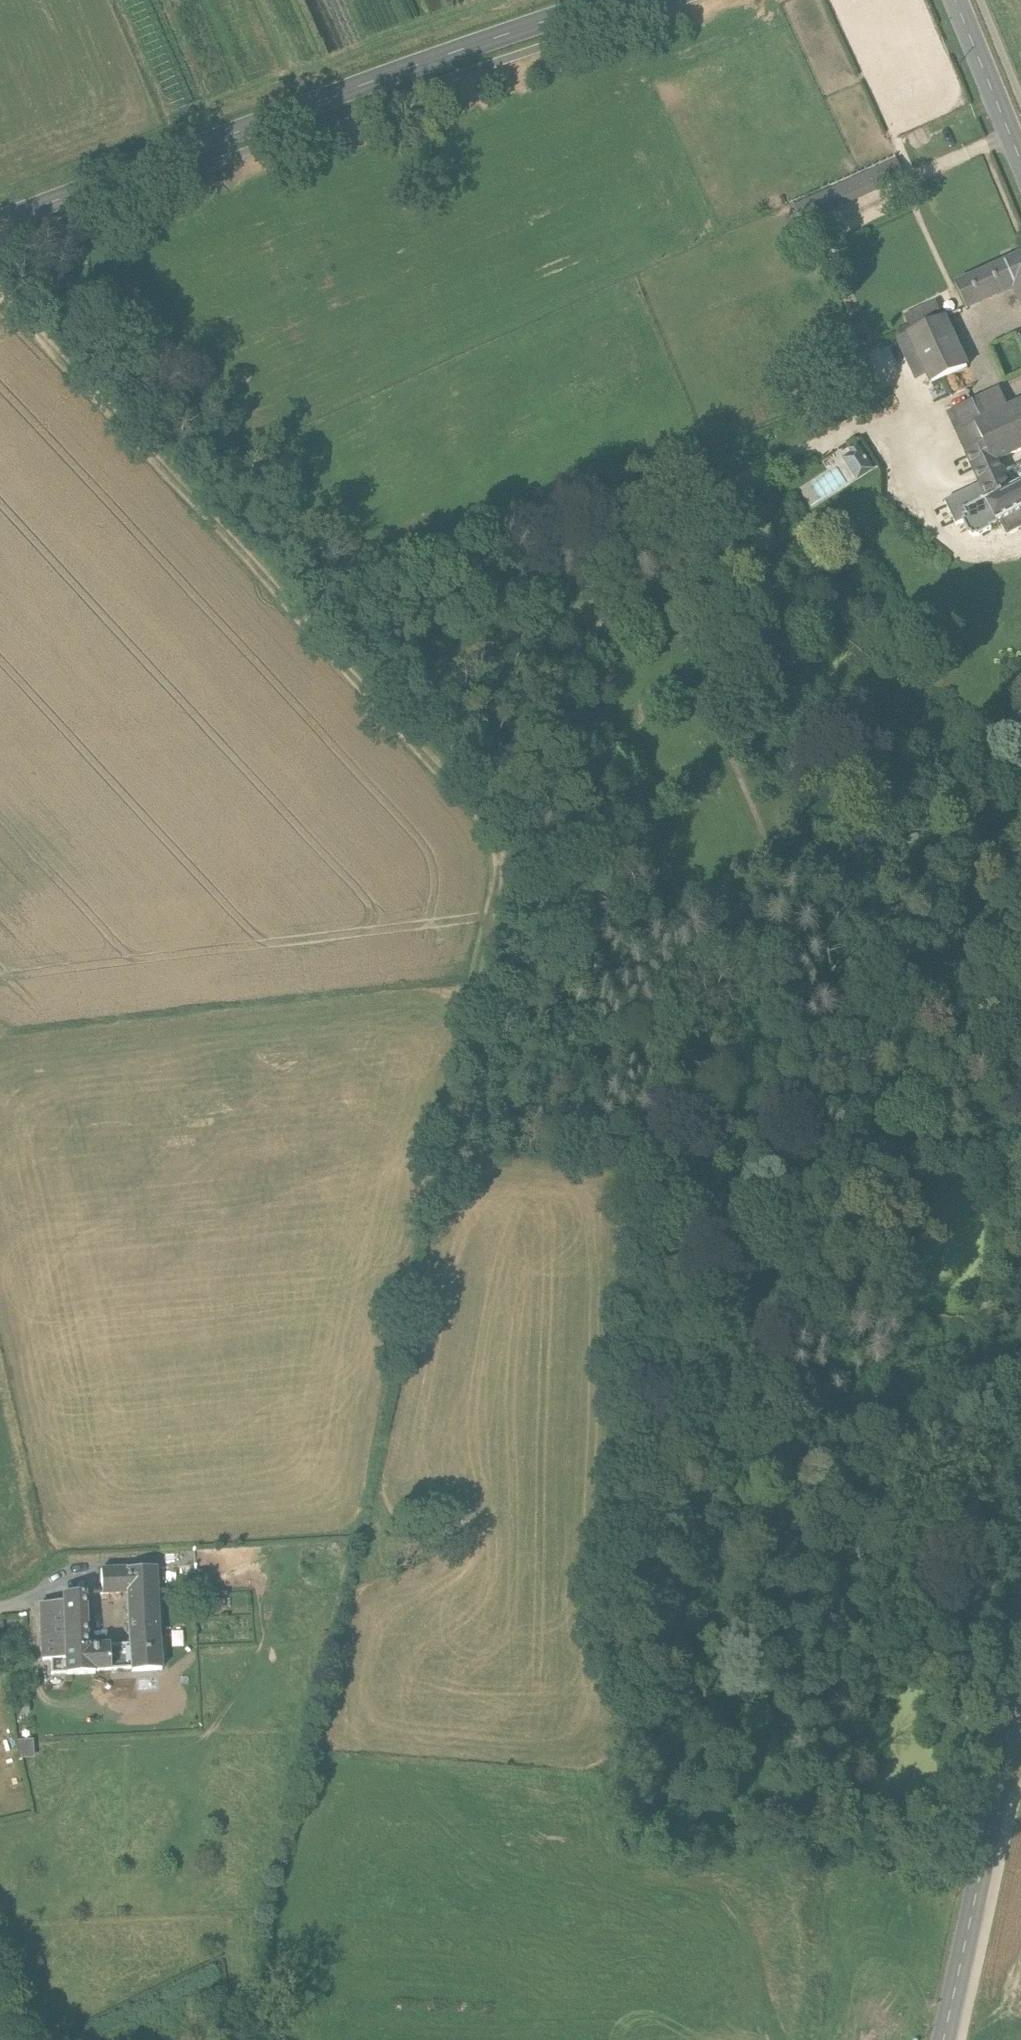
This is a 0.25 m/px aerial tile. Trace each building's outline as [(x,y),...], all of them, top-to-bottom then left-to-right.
[(978,123),(964,128),(969,142),(983,137),(978,123)] [(896,158),(793,204),(801,223),(904,177),(896,158)] [(955,282),(967,309),(1013,288),(1020,305),(1020,251),(955,282)] [(945,315),(954,335),(965,330),(948,293),(904,314),(912,330),(945,315)] [(912,330),(906,333),(926,375),(930,385),(969,367),(954,335),(945,315),(912,330)] [(915,381),(926,375),(906,333),(896,338),(915,381)] [(979,486),(985,498),(1011,485),(1001,462),(1020,453),(1020,398),(1017,400),(1007,405),(999,388),(946,413),(979,486)] [(831,457),(838,469),(813,484),(823,501),(876,469),(859,441),(831,457)] [(1011,485),(985,498),(965,509),(962,519),(969,534),(976,535),(1001,520),(1008,534),(1020,528),(1020,479),(1011,485)] [(955,522),(962,519),(965,509),(985,498),(979,486),(945,502),(955,522)] [(155,1568),(105,1570),(105,1593),(103,1593),(103,1594),(103,1595),(127,1594),(130,1645),(132,1670),(132,1672),(161,1671),(157,1593),(155,1568)] [(86,1593),(63,1595),(63,1606),(66,1676),(95,1674),(94,1672),(132,1670),(130,1645),(86,1648),(84,1595),(86,1595),(86,1594),(86,1593)] [(52,1676),(66,1676),(63,1606),(40,1607),(42,1662),(52,1662),(52,1676)] [(31,1742),(16,1743),(19,1761),(32,1760),(31,1742)]
